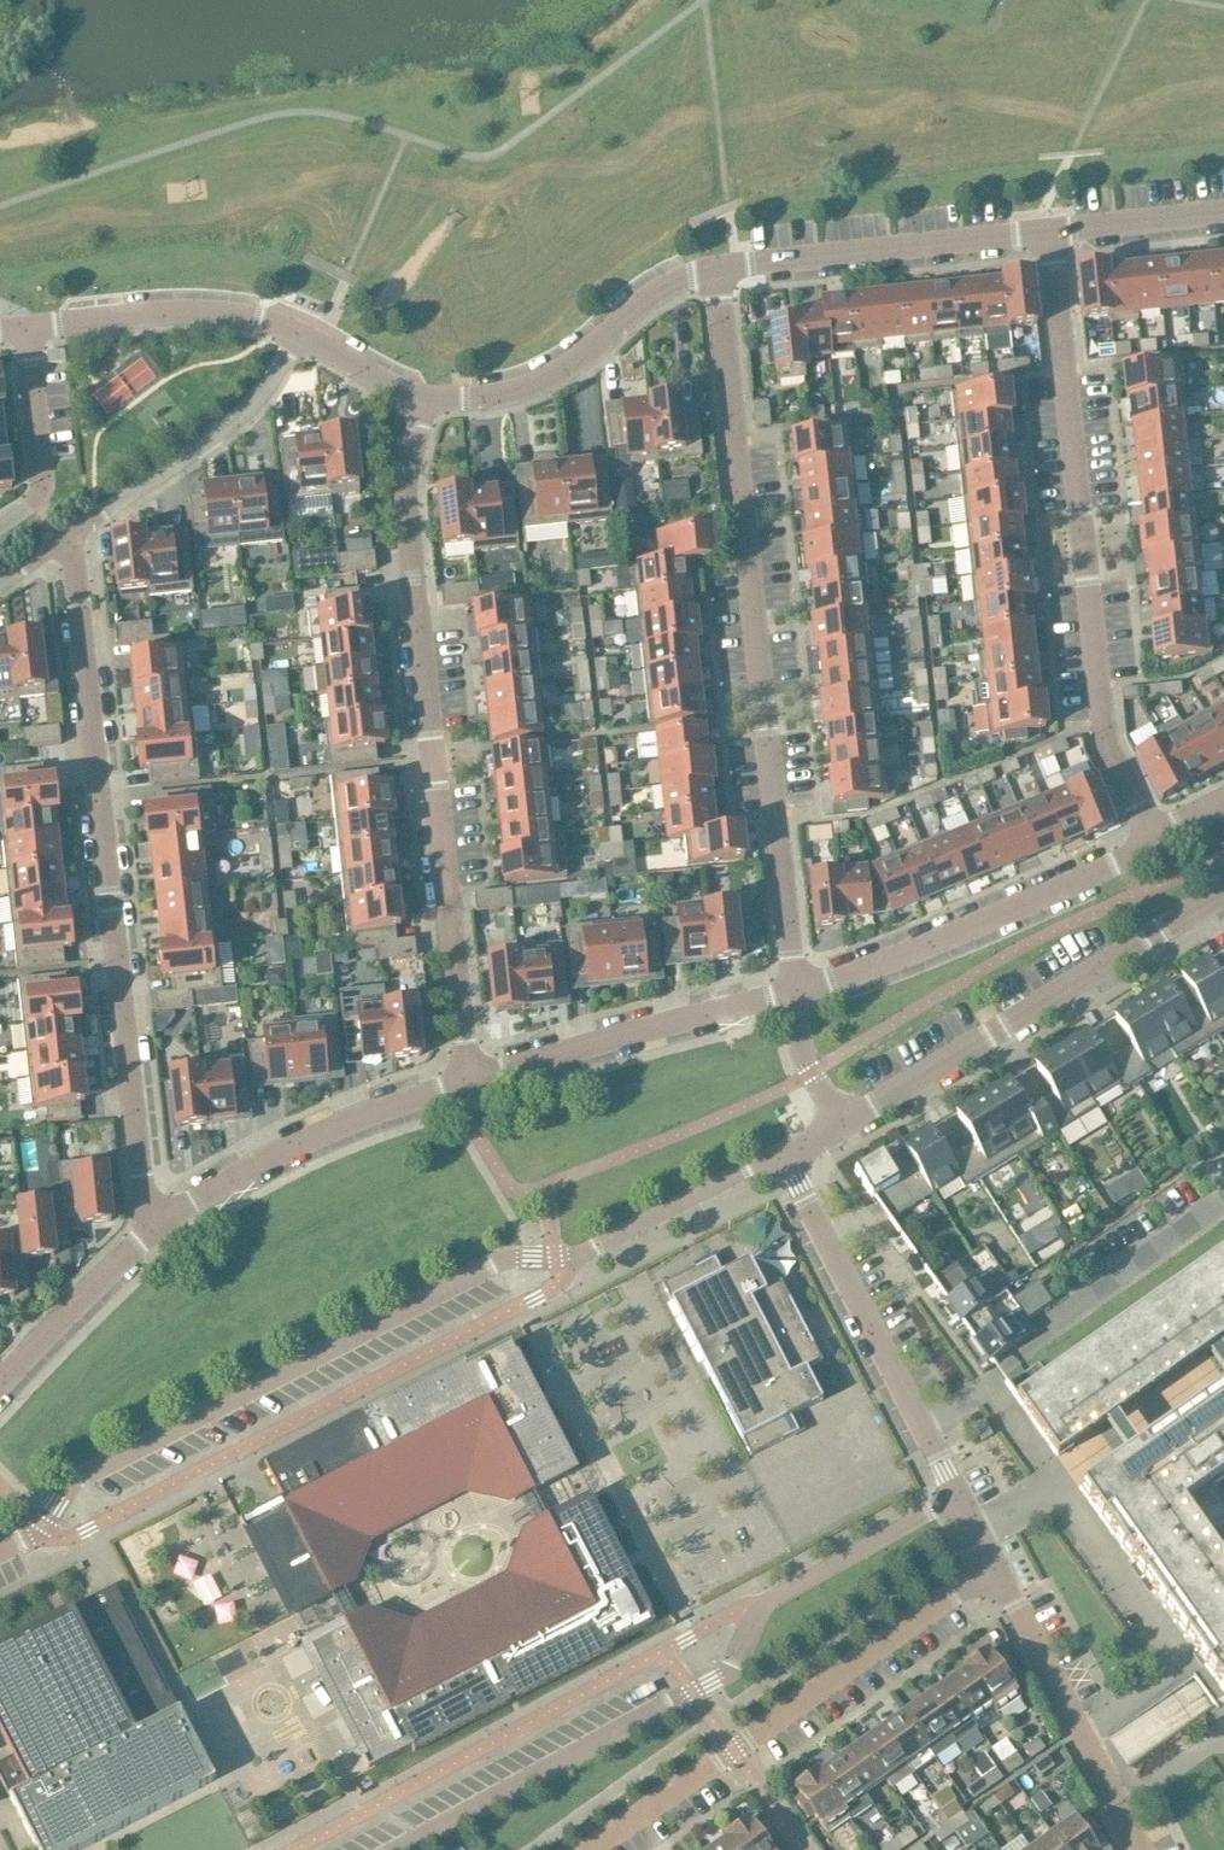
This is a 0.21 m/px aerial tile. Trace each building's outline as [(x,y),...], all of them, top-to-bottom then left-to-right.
[(1209,260),(1213,305),(1223,304),(1223,258),(1209,260)] [(1188,308),(1182,259),(1182,260),(1182,263),(1157,266),(1162,311),(1188,308)] [(1183,263),(1183,259),(1182,259),(1188,308),(1213,305),(1209,260),(1183,263)] [(1137,321),(1130,265),(1130,268),(1106,271),(1105,267),(1104,267),(1111,324),(1137,321)] [(1132,268),(1131,265),(1130,265),(1137,321),(1138,321),(1137,314),(1162,311),(1157,266),(1132,268)] [(1104,267),(1077,270),(1083,320),(1109,317),(1110,324),(1111,324),(1104,267)] [(1036,325),(1030,275),(1014,277),(1015,281),(1006,282),(1006,278),(1003,278),(1008,328),(1036,325)] [(1008,328),(1003,278),(1002,278),(1003,282),(978,285),(983,331),(1008,328)] [(983,331),(978,285),(952,288),(957,341),(959,340),(958,333),(983,331)] [(957,341),(952,288),(926,291),(932,343),(957,341)] [(932,343),(926,291),(900,293),(906,346),(932,343)] [(906,346),(900,293),(874,296),(880,349),(881,349),(880,342),(904,339),(905,346),(906,346)] [(880,349),(874,296),(848,299),(854,352),(880,349)] [(854,352),(848,299),(822,302),(828,357),(829,357),(828,347),(852,345),(853,352),(854,352)] [(828,357),(822,302),(821,302),(822,311),(797,314),(804,379),(805,379),(803,360),(828,357)] [(804,379),(797,314),(796,314),(797,322),(771,325),(777,382),(804,379)] [(1207,347),(1206,335),(1191,337),(1192,348),(1207,347)] [(1192,348),(1191,337),(1175,339),(1176,350),(1192,348)] [(1155,352),(1154,341),(1139,343),(1140,354),(1155,352)] [(1130,355),(1128,344),(1113,345),(1114,357),(1130,355)] [(1114,357),(1113,345),(1097,347),(1099,358),(1114,357)] [(46,353),(47,365),(65,363),(64,351),(46,353)] [(1013,372),(1029,371),(1028,359),(1012,361),(1013,372)] [(1013,372),(1012,361),(997,363),(998,374),(1013,372)] [(972,377),(987,375),(986,364),(971,365),(972,377)] [(1183,391),(1180,364),(1123,370),(1126,398),(1183,391)] [(936,381),(951,379),(950,368),(934,369),(936,381)] [(936,381),(934,369),(919,371),(920,382),(936,381)] [(884,386),(899,385),(898,373),(883,375),(884,386)] [(1010,415),(1010,413),(1007,388),(950,394),(953,421),(1010,415)] [(1186,417),(1183,391),(1126,398),(1130,398),(1133,423),(1186,417)] [(675,398),(650,401),(657,463),(702,458),(696,406),(680,408),(679,398),(675,398)] [(623,415),(607,417),(610,451),(615,450),(617,472),(630,470),(630,465),(657,463),(650,401),(633,402),(634,406),(622,407),(623,415)] [(770,425),(768,413),(767,402),(752,403),(754,427),(770,425)] [(876,413),(875,402),(859,404),(860,415),(876,413)] [(860,415),(859,404),(844,406),(845,417),(860,415)] [(809,421),(824,419),(822,408),(807,410),(809,421)] [(917,425),(915,409),(904,411),(905,426),(917,425)] [(1009,441),(1006,416),(1010,416),(1010,415),(953,421),(956,447),(1009,441)] [(1189,443),(1186,417),(1133,423),(1136,449),(1189,443)] [(905,426),(907,442),(918,440),(917,425),(905,426)] [(849,431),(792,437),(795,464),(852,458),(849,431)] [(359,494),(352,432),(349,432),(349,436),(341,437),(340,433),(323,435),(330,497),(359,494)] [(330,497),(323,435),(307,437),(307,440),(295,441),(296,450),(280,451),(285,502),(330,497)] [(899,438),(888,439),(889,454),(901,453),(899,438)] [(1012,467),(1009,441),(956,447),(959,473),(1012,467)] [(1184,470),(1181,445),(1189,444),(1189,443),(1136,449),(1138,475),(1184,470)] [(4,459),(0,460),(0,489),(12,487),(10,476),(8,458),(4,458),(4,459)] [(852,458),(795,464),(795,465),(800,465),(802,490),(855,484),(852,458)] [(922,477),(921,461),(909,463),(911,478),(922,477)] [(611,521),(606,470),(590,472),(589,464),(577,465),(577,462),(560,464),(567,525),(611,521)] [(904,479),(902,463),(891,465),(892,480),(904,479)] [(567,525),(560,464),(544,465),(544,469),(532,470),(533,478),(517,480),(522,530),(567,525)] [(1019,493),(1019,492),(1014,492),(1012,467),(959,473),(959,474),(966,473),(969,497),(961,498),(962,499),(1019,493)] [(1187,496),(1184,470),(1138,475),(1141,501),(1187,496)] [(911,478),(913,494),(924,492),(922,477),(911,478)] [(894,496),(905,494),(904,479),(892,480),(894,496)] [(239,547),(284,542),(278,489),(261,490),(261,482),(249,483),(248,480),(232,482),(239,547)] [(189,498),(194,552),(239,547),(232,482),(215,484),(216,487),(204,488),(205,496),(189,498)] [(855,484),(802,490),(805,516),(851,511),(858,510),(855,484)] [(518,548),(512,497),(496,499),(495,491),(484,492),(483,489),(466,491),(473,553),(518,548)] [(466,491),(438,494),(444,547),(471,544),(472,553),(473,553),(466,491)] [(1022,519),(1021,517),(1019,493),(962,499),(964,525),(1022,519)] [(632,494),(616,496),(617,509),(634,508),(632,494)] [(1197,521),(1197,520),(1190,521),(1187,496),(1141,501),(1144,526),(1140,526),(1140,528),(1197,521)] [(630,525),(628,510),(617,511),(618,526),(630,525)] [(851,511),(805,516),(808,541),(808,542),(854,537),(861,536),(865,536),(862,511),(858,511),(851,512),(851,511)] [(928,529),(926,514),(915,515),(917,530),(928,529)] [(909,531),(908,515),(896,516),(898,532),(909,531)] [(1020,546),(1017,520),(1022,520),(1022,519),(964,525),(967,551),(1020,546)] [(1200,547),(1197,521),(1140,528),(1143,554),(1200,547)] [(918,546),(930,545),(928,529),(917,530),(918,546)] [(711,559),(708,531),(658,537),(661,563),(631,566),(631,567),(711,559)] [(900,547),(911,546),(909,531),(898,532),(900,547)] [(171,544),(170,536),(158,537),(158,534),(141,536),(148,598),(192,593),(187,542),(171,544)] [(141,536),(112,539),(118,592),(146,589),(147,598),(148,598),(141,536)] [(808,541),(804,542),(805,558),(806,566),(807,569),(856,563),(864,562),(861,536),(854,537),(808,542),(808,541)] [(1027,571),(1027,570),(1023,571),(1020,546),(967,551),(970,577),(1027,571)] [(1203,573),(1200,547),(1143,554),(1147,554),(1150,579),(1203,573)] [(336,548),(292,552),(295,577),(338,572),(337,556),(336,548)] [(614,550),(600,552),(602,568),(615,567),(614,550)] [(375,570),(373,552),(337,556),(338,572),(339,574),(375,570)] [(684,562),(711,559),(631,567),(634,593),(687,587),(684,562)] [(856,563),(807,569),(812,595),(859,588),(856,563)] [(930,582),(928,566),(917,567),(918,583),(930,582)] [(918,583),(917,567),(905,569),(907,584),(918,583)] [(1030,597),(1027,573),(1027,571),(970,577),(973,604),(1030,597)] [(589,587),(588,572),(577,573),(578,588),(589,587)] [(576,573),(561,575),(562,591),(577,589),(576,573)] [(1198,600),(1195,575),(1203,575),(1203,573),(1150,579),(1153,605),(1198,600)] [(493,578),(478,579),(480,598),(495,596),(493,578)] [(932,597),(930,582),(918,583),(920,598),(932,597)] [(920,598),(918,583),(907,584),(908,600),(920,598)] [(442,606),(479,602),(477,584),(440,588),(442,606)] [(694,613),(694,612),(690,613),(687,587),(634,593),(637,619),(694,613)] [(816,619),(812,620),(869,614),(866,587),(859,588),(812,595),(816,619)] [(319,610),(307,612),(310,640),(322,639),(371,634),(369,617),(366,617),(365,605),(359,606),(358,590),(324,593),(326,610),(319,610)] [(291,596),(276,597),(278,614),(293,612),(291,596)] [(1029,624),(1026,599),(1030,598),(1030,597),(973,604),(976,630),(1029,624)] [(1208,625),(1201,625),(1198,600),(1153,605),(1155,630),(1151,631),(1208,625)] [(534,631),(531,604),(474,610),(477,637),(534,631)] [(601,623),(599,607),(588,609),(589,624),(601,623)] [(582,626),(581,610),(569,611),(571,627),(582,626)] [(219,612),(202,614),(204,629),(220,628),(219,612)] [(697,639),(695,624),(694,613),(637,619),(640,646),(697,639)] [(869,614),(812,620),(812,623),(813,632),(815,647),(872,641),(869,614)] [(939,634),(938,618),(926,619),(928,635),(939,634)] [(921,636),(919,620),(908,621),(909,637),(921,636)] [(152,639),(150,623),(114,627),(116,643),(152,639)] [(591,640),(602,638),(601,623),(589,624),(591,640)] [(1031,650),(1029,624),(976,630),(976,631),(983,630),(986,654),(978,654),(979,655),(1031,650)] [(1211,653),(1208,625),(1151,631),(1154,659),(1211,653)] [(571,627),(573,642),(584,641),(582,626),(571,627)] [(537,657),(534,631),(477,637),(477,638),(482,637),(483,647),(480,648),(481,663),(537,657)] [(370,651),(372,650),(371,634),(322,639),(325,666),(374,661),(374,660),(371,661),(370,651)] [(930,650),(941,649),(939,634),(928,635),(930,650)] [(26,636),(9,638),(16,700),(45,697),(58,696),(52,646),(39,647),(38,635),(35,635),(35,639),(27,640),(26,636)] [(922,651),(921,636),(909,637),(911,652),(922,651)] [(184,652),(171,653),(169,637),(152,639),(116,643),(116,645),(135,642),(137,657),(132,658),(133,669),(130,670),(132,687),(188,681),(184,652)] [(0,639),(0,702),(16,700),(9,638),(0,639)] [(697,640),(697,639),(640,646),(643,672),(695,666),(693,641),(697,640)] [(872,641),(815,647),(815,648),(819,647),(822,672),(875,667),(872,641)] [(261,646),(250,647),(251,662),(263,661),(261,646)] [(1034,676),(1031,650),(979,655),(981,681),(1034,676)] [(540,683),(537,657),(481,663),(482,664),(484,664),(486,673),(483,674),(484,689),(540,683)] [(606,675),(605,660),(593,661),(595,677),(606,675)] [(1223,660),(1209,668),(1214,678),(1223,672),(1223,663),(1223,660)] [(325,666),(313,668),(316,695),(328,694),(377,688),(375,672),(372,672),(371,662),(374,662),(374,661),(325,666)] [(588,678),(586,662),(575,663),(577,679),(588,678)] [(698,692),(695,666),(643,672),(645,697),(698,692)] [(825,698),(821,698),(821,699),(878,693),(875,667),(822,672),(825,698)] [(1214,678),(1209,668),(1195,675),(1200,685),(1214,678)] [(945,685),(943,670),(932,671),(933,687),(945,685)] [(926,687),(925,672),(913,673),(915,689),(926,687)] [(597,692),(608,691),(606,675),(595,677),(597,692)] [(991,707),(1037,702),(1037,701),(1034,676),(981,681),(982,682),(989,682),(991,706),(991,707)] [(578,694),(590,693),(588,678),(577,679),(578,694)] [(138,714),(190,708),(188,681),(132,687),(134,703),(136,703),(138,714)] [(543,709),(540,683),(484,689),(484,690),(487,689),(488,699),(485,699),(487,715),(543,709)] [(274,700),(272,684),(261,685),(263,701),(274,700)] [(1165,697),(1181,695),(1180,684),(1164,685),(1165,697)] [(935,702),(946,701),(945,685),(933,687),(935,702)] [(1165,697),(1164,685),(1149,687),(1150,698),(1165,697)] [(255,702),(254,687),(242,688),(244,703),(255,702)] [(917,704),(928,703),(926,687),(915,689),(917,704)] [(376,705),(378,705),(377,688),(328,694),(331,720),(324,721),(324,722),(381,715),(377,715),(376,705)] [(1121,690),(1122,701),(1137,700),(1136,688),(1121,690)] [(702,719),(701,717),(698,692),(645,697),(648,724),(702,719)] [(878,693),(821,699),(824,725),(881,719),(878,693)] [(275,715),(274,700),(263,701),(264,716),(275,715)] [(991,706),(984,707),(987,732),(987,735),(1002,733),(1004,743),(1027,740),(1026,730),(1044,728),(1042,712),(1038,713),(1037,704),(1042,704),(1041,701),(1041,700),(1037,701),(1037,702),(991,707),(991,706)] [(600,718),(611,716),(609,701),(598,703),(600,718)] [(1203,713),(1223,751),(1223,701),(1203,713)] [(257,718),(255,702),(244,703),(246,719),(257,718)] [(592,718),(591,703),(579,705),(581,720),(592,718)] [(193,735),(190,708),(138,714),(141,740),(136,741),(193,735)] [(546,736),(543,709),(487,715),(487,716),(490,715),(491,725),(488,725),(490,742),(546,736)] [(938,728),(949,727),(948,711),(936,713),(938,728)] [(1203,713),(1181,725),(1207,774),(1208,774),(1207,771),(1223,762),(1223,751),(1203,713)] [(384,744),(384,741),(379,742),(378,733),(383,732),(381,715),(324,722),(329,767),(376,761),(375,745),(384,744)] [(881,719),(824,725),(824,726),(828,726),(831,751),(876,746),(874,721),(881,720),(881,719)] [(932,740),(930,724),(919,726),(921,741),(932,740)] [(1207,774),(1181,725),(1180,725),(1183,732),(1162,743),(1158,737),(1185,788),(1186,788),(1184,784),(1205,772),(1207,775),(1207,774)] [(58,727),(22,731),(24,749),(60,745),(58,727)] [(709,754),(705,754),(702,730),(703,730),(703,728),(657,733),(659,760),(709,755),(709,754)] [(193,735),(136,741),(139,770),(149,769),(151,785),(198,780),(193,735)] [(1161,801),(1183,789),(1185,788),(1158,737),(1134,750),(1161,801)] [(934,755),(932,740),(921,741),(922,757),(934,755)] [(1068,751),(1063,740),(1049,746),(1053,757),(1068,751)] [(550,772),(547,746),(491,752),(493,768),(496,767),(497,777),(494,777),(494,778),(550,772)] [(831,751),(833,776),(879,772),(876,746),(831,751)] [(1053,757),(1049,746),(1034,752),(1039,763),(1053,757)] [(603,751),(605,766),(616,765),(615,750),(603,751)] [(287,752),(269,754),(271,770),(289,768),(287,752)] [(586,768),(598,767),(596,752),(585,753),(586,768)] [(712,781),(712,779),(709,755),(659,760),(662,787),(712,781)] [(1019,771),(1015,760),(1000,766),(1005,777),(1019,771)] [(57,811),(54,781),(44,782),(42,766),(0,771),(0,816),(52,810),(52,811),(57,811)] [(921,779),(936,777),(935,766),(920,767),(921,779)] [(995,781),(991,770),(976,776),(981,786),(995,781)] [(377,771),(330,776),(335,821),(392,815),(389,786),(379,787),(377,771)] [(545,799),(543,774),(550,774),(550,772),(494,778),(496,794),(499,793),(500,803),(497,803),(497,804),(545,799)] [(833,776),(829,777),(830,780),(834,779),(835,788),(830,788),(832,805),(846,803),(847,812),(867,810),(866,801),(882,799),(879,772),(833,776)] [(619,791),(617,776),(606,777),(608,793),(619,791)] [(981,786),(976,776),(962,782),(966,792),(981,786)] [(601,793),(599,778),(588,779),(589,794),(601,793)] [(711,808),(708,783),(712,782),(712,781),(662,787),(665,813),(711,808)] [(1092,781),(1068,791),(1065,785),(1064,785),(1087,838),(1111,828),(1092,781)] [(1087,838),(1064,785),(1067,792),(1043,801),(1041,795),(1040,795),(1061,847),(1062,847),(1061,844),(1084,834),(1085,838),(1087,838)] [(199,790),(152,795),(154,811),(144,812),(147,841),(204,835),(199,790)] [(947,800),(943,790),(928,796),(932,806),(947,800)] [(610,808),(621,807),(619,791),(608,793),(610,808)] [(602,809),(601,793),(589,794),(591,810),(602,809)] [(1061,847),(1040,795),(1042,802),(1019,811),(1017,804),(1016,805),(1036,854),(1060,844),(1061,847)] [(932,806),(928,796),(914,801),(918,812),(932,806)] [(548,825),(545,799),(497,804),(499,820),(501,819),(502,829),(500,829),(500,830),(548,825)] [(285,801),(272,803),(274,825),(287,824),(285,801)] [(1036,854),(1016,805),(1018,811),(995,821),(992,814),(1013,866),(1014,866),(1013,863),(1036,854)] [(713,833),(711,808),(665,813),(668,838),(741,831),(740,830),(713,833)] [(899,820),(894,809),(880,815),(884,826),(899,820)] [(52,811),(52,810),(0,816),(0,821),(2,843),(55,838),(52,811)] [(1013,866),(992,814),(992,815),(994,821),(971,831),(968,824),(988,873),(1011,864),(1013,867),(1013,866)] [(393,842),(392,826),(389,826),(388,816),(392,816),(392,815),(335,821),(338,848),(393,842)] [(884,826),(880,815),(865,821),(870,832),(884,826)] [(833,836),(848,834),(847,823),(832,824),(833,836)] [(988,873),(968,824),(967,824),(970,831),(947,840),(945,834),(944,834),(965,886),(966,886),(965,883),(988,873)] [(551,851),(548,825),(500,830),(501,845),(504,845),(505,855),(501,856),(551,851)] [(822,827),(806,829),(808,840),(823,839),(822,827)] [(621,844),(619,828),(608,830),(609,845),(621,844)] [(609,845),(608,830),(596,831),(598,846),(609,845)] [(743,858),(741,831),(668,838),(668,840),(684,838),(686,864),(743,858)] [(965,886),(944,834),(920,844),(940,893),(963,883),(964,886),(965,886)] [(207,862),(204,835),(147,841),(147,842),(151,841),(154,868),(207,862)] [(58,865),(55,838),(2,843),(5,871),(58,865)] [(290,854),(288,838),(277,840),(278,855),(290,854)] [(271,855),(269,840),(258,841),(260,856),(271,855)] [(395,859),(393,842),(338,848),(341,876),(396,870),(396,869),(393,869),(392,859),(395,859)] [(623,859),(621,844),(609,845),(611,861),(623,859)] [(940,893),(920,844),(896,854),(917,906),(917,905),(916,903),(940,893)] [(611,861),(609,845),(598,846),(599,862),(611,861)] [(563,850),(551,851),(501,856),(504,884),(565,877),(563,850)] [(278,855),(280,871),(291,869),(290,854),(278,855)] [(917,906),(896,854),(871,863),(870,864),(890,912),(890,913),(915,903),(916,906),(917,906)] [(260,856),(261,872),(272,871),(271,855),(260,856)] [(207,862),(154,868),(157,895),(203,890),(214,889),(217,889),(214,861),(207,862)] [(890,912),(870,864),(836,867),(843,924),(843,920),(869,917),(869,914),(890,912)] [(58,865),(5,871),(8,898),(61,892),(58,865)] [(815,927),(840,925),(843,924),(836,867),(809,870),(815,927)] [(399,897),(397,881),(395,881),(394,871),(396,871),(396,870),(341,876),(344,903),(399,897)] [(672,875),(655,876),(657,893),(673,892),(672,875)] [(157,895),(160,923),(206,918),(217,916),(214,889),(203,890),(157,895)] [(475,912),(512,908),(510,890),(473,894),(475,912)] [(61,892),(8,898),(11,925),(64,920),(64,919),(61,892)] [(295,909),(294,894),(282,895),(284,910),(295,909)] [(265,912),(276,911),(275,895),(264,897),(265,912)] [(711,961),(739,958),(738,948),(755,947),(749,895),(704,900),(711,961)] [(401,914),(399,897),(344,903),(348,948),(377,945),(414,941),(414,940),(396,942),(394,927),(399,926),(398,915),(401,914)] [(711,961),(704,900),(703,900),(704,908),(677,911),(677,920),(661,921),(665,955),(681,953),(682,961),(694,960),(694,963),(711,961)] [(64,965),(62,949),(72,948),(68,918),(64,919),(64,920),(11,925),(16,970),(64,965)] [(216,944),(216,943),(209,944),(206,918),(160,923),(163,949),(159,950),(216,944)] [(656,935),(640,937),(638,920),(610,923),(617,985),(633,983),(633,979),(645,978),(644,970),(660,968),(656,935)] [(286,921),(274,922),(276,937),(287,936),(286,921)] [(617,985),(610,923),(566,928),(571,978),(587,976),(588,984),(600,983),(600,986),(617,985)] [(298,937),(283,938),(284,954),(299,952),(298,937)] [(379,961),(416,957),(414,941),(377,945),(379,961)] [(216,944),(159,950),(162,979),(172,978),(173,993),(154,995),(154,996),(191,992),(203,991),(221,989),(216,944)] [(566,994),(561,944),(516,948),(523,1010),(540,1008),(539,1005),(551,1004),(550,996),(566,994)] [(494,1013),(523,1010),(516,948),(488,951),(494,1013)] [(1210,962),(1211,961),(1210,960),(1182,977),(1217,1035),(1223,1030),(1223,985),(1210,962)] [(75,1020),(79,1019),(76,990),(66,991),(65,975),(17,980),(22,1025),(75,1019),(75,1020)] [(1217,1035),(1182,977),(1180,978),(1181,980),(1182,979),(1198,1006),(1186,1014),(1169,987),(1170,986),(1169,984),(1141,1002),(1176,1060),(1217,1035)] [(203,991),(191,992),(192,1009),(204,1007),(203,991)] [(156,1012),(192,1009),(191,992),(154,996),(156,1012)] [(417,1057),(420,1056),(413,994),(384,998),(391,1059),(408,1058),(408,1054),(416,1053),(417,1057)] [(391,1059),(384,998),(385,1006),(357,1009),(358,1017),(342,1019),(345,1053),(362,1051),(362,1059),(374,1058),(375,1061),(391,1059)] [(1176,1060),(1141,1002),(1113,1018),(1114,1020),(1115,1020),(1132,1047),(1119,1055),(1137,1084),(1152,1074),(1146,1064),(1169,1050),(1175,1060),(1176,1060)] [(297,1083),(314,1081),(313,1078),(325,1077),(324,1069),(340,1067),(335,1016),(290,1021),(297,1083)] [(78,1046),(75,1020),(75,1019),(22,1025),(25,1052),(78,1046)] [(297,1083),(290,1021),(262,1024),(264,1041),(248,1043),(251,1076),(268,1075),(268,1083),(280,1082),(281,1085),(297,1083)] [(1107,1062),(1090,1035),(1091,1034),(1090,1033),(1062,1050),(1094,1103),(1118,1088),(1121,1093),(1137,1084),(1119,1055),(1107,1062)] [(78,1046),(25,1052),(28,1080),(84,1074),(82,1057),(79,1057),(78,1046)] [(1094,1103),(1062,1050),(1034,1067),(1035,1069),(1036,1068),(1053,1095),(1039,1103),(1057,1132),(1096,1108),(1093,1103),(1094,1103)] [(205,1125),(222,1123),(221,1119),(233,1118),(232,1110),(248,1108),(243,1058),(198,1063),(205,1125)] [(205,1125),(198,1063),(170,1066),(176,1128),(179,1127),(179,1124),(188,1122),(188,1126),(205,1125)] [(84,1074),(28,1080),(31,1108),(45,1107),(47,1123),(80,1119),(79,1103),(84,1102),(82,1091),(85,1090),(84,1074)] [(1027,1111),(1011,1083),(1012,1082),(1011,1081),(983,1098),(1018,1156),(1057,1132),(1039,1103),(1027,1111)] [(1018,1156),(983,1098),(955,1115),(956,1117),(957,1116),(973,1143),(961,1151),(979,1180),(1018,1156)] [(1212,1119),(1202,1126),(1212,1142),(1223,1135),(1212,1119)] [(933,1194),(957,1179),(963,1189),(978,1180),(961,1151),(948,1159),(932,1131),(933,1131),(932,1129),(904,1146),(933,1194)] [(933,1194),(904,1146),(882,1159),(881,1156),(854,1173),(871,1200),(874,1198),(890,1220),(933,1194)] [(65,1216),(80,1215),(81,1225),(111,1221),(104,1160),(58,1164),(63,1209),(65,1209),(65,1216)] [(1111,1215),(1111,1214),(1094,1190),(1085,1196),(1102,1221),(1110,1215),(1111,1215)] [(26,1259),(42,1257),(53,1256),(52,1246),(69,1244),(65,1216),(65,1209),(63,1209),(48,1211),(47,1194),(17,1197),(21,1233),(23,1232),(26,1259)] [(1073,1242),(1073,1241),(1061,1225),(1053,1231),(1064,1247),(1064,1248),(1072,1242),(1073,1242)] [(1,1297),(13,1296),(12,1286),(28,1284),(26,1259),(23,1232),(21,1233),(0,1235),(0,1297),(1,1297)] [(795,1543),(889,1493),(853,1425),(869,1417),(852,1385),(820,1400),(805,1370),(821,1362),(780,1283),(764,1291),(749,1260),(725,1272),(712,1248),(678,1265),(683,1274),(663,1285),(795,1543)] [(1046,1375),(1038,1364),(1008,1385),(1007,1382),(1005,1383),(1015,1397),(1015,1398),(1057,1457),(1073,1446),(1072,1445),(1077,1441),(1074,1437),(1223,1332),(1223,1250),(1046,1375)] [(1005,1290),(990,1269),(970,1284),(956,1264),(932,1280),(961,1322),(1005,1290)] [(1006,1291),(1005,1290),(961,1322),(990,1363),(1034,1331),(1019,1309),(998,1324),(985,1306),(1006,1291)] [(502,1348),(465,1367),(463,1363),(367,1412),(369,1415),(362,1419),(361,1416),(265,1465),(283,1500),(239,1522),(288,1617),(348,1586),(333,1557),(384,1530),(385,1531),(386,1531),(385,1530),(415,1514),(415,1515),(417,1515),(416,1514),(456,1493),(457,1494),(458,1494),(457,1493),(498,1471),(514,1501),(561,1477),(567,1474),(502,1348)] [(1079,1489),(1223,1694),(1223,1500),(1213,1486),(1223,1478),(1223,1399),(1147,1453),(1142,1447),(1143,1446),(1141,1444),(1079,1489)] [(982,1441),(992,1436),(984,1420),(974,1426),(982,1441)] [(1213,1486),(1223,1500),(1223,1478),(1213,1486)] [(646,1628),(581,1502),(528,1530),(543,1559),(503,1580),(502,1579),(501,1580),(501,1581),(461,1601),(461,1600),(459,1601),(460,1602),(420,1623),(420,1622),(418,1622),(419,1623),(378,1644),(363,1615),(303,1646),(367,1772),(411,1749),(413,1753),(509,1704),(507,1700),(514,1697),(515,1700),(614,1650),(612,1646),(646,1628)] [(7,1746),(12,1757),(0,1763),(0,1780),(9,1798),(10,1799),(36,1849),(80,1849),(214,1781),(179,1712),(170,1694),(166,1696),(120,1606),(123,1604),(114,1587),(91,1599),(65,1612),(55,1617),(0,1646),(0,1733),(7,1746)] [(1001,1659),(995,1663),(987,1652),(965,1667),(998,1714),(1020,1698),(1006,1679),(1013,1675),(1001,1659)] [(998,1714),(965,1667),(964,1668),(966,1670),(945,1685),(970,1719),(990,1705),(997,1714),(998,1714)] [(945,1685),(924,1700),(948,1734),(955,1744),(977,1729),(970,1719),(945,1685)] [(924,1700),(903,1715),(927,1749),(934,1759),(955,1744),(948,1734),(924,1700)] [(903,1715),(882,1730),(906,1764),(913,1774),(934,1759),(927,1749),(903,1715)] [(906,1764),(882,1730),(860,1745),(885,1779),(906,1764)] [(1044,1749),(1037,1739),(1023,1749),(1030,1759),(1044,1749)] [(885,1779),(860,1745),(839,1760),(863,1794),(885,1779)] [(1001,1764),(1009,1774),(1022,1764),(1015,1754),(1001,1764)] [(1053,1767),(1046,1757),(1032,1767),(1039,1777),(1053,1767)] [(863,1794),(839,1760),(819,1774),(817,1772),(816,1772),(849,1819),(850,1818),(843,1809),(863,1794)] [(987,1789),(1002,1779),(994,1769),(980,1779),(987,1789)] [(849,1819),(816,1772),(794,1788),(802,1800),(796,1804),(807,1820),(813,1816),(827,1834),(849,1819)] [(987,1789),(980,1779),(966,1789),(973,1799),(987,1789)] [(1013,1795),(1006,1785),(992,1795),(999,1805),(1013,1795)] [(1041,1793),(1029,1801),(1039,1814),(1050,1806),(1041,1793)] [(999,1805),(992,1795),(977,1805),(984,1815),(999,1805)] [(961,1812),(954,1802),(939,1812),(947,1822),(961,1812)] [(947,1822),(939,1812),(925,1822),(933,1832),(947,1822)] [(969,1823),(961,1812),(947,1822),(954,1833),(969,1823)] [(1092,1845),(1098,1840),(1086,1825),(1080,1829),(1074,1819),(1052,1835),(1062,1849),(1095,1849),(1092,1845)] [(763,1828),(757,1832),(748,1820),(726,1836),(736,1849),(769,1849),(768,1848),(774,1844),(763,1828)] [(954,1833),(947,1822),(933,1832),(940,1843),(954,1833)] [(902,1849),(916,1839),(909,1829),(895,1839),(902,1849)] [(1052,1835),(1030,1849),(1062,1849),(1052,1835)] [(726,1836),(725,1836),(727,1839),(711,1849),(736,1849),(726,1836)] [(895,1839),(881,1849),(901,1849),(902,1849),(895,1839)]
